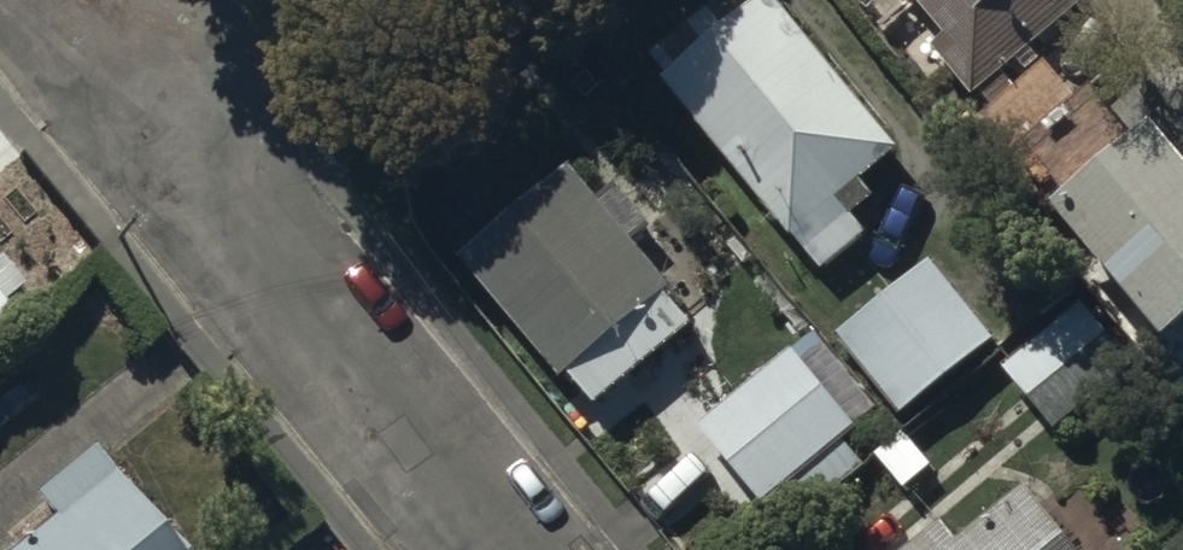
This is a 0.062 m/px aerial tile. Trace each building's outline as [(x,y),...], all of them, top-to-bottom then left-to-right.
[(656,64),(817,260),(864,221),(851,205),(872,187),(858,170),(898,137),(786,0),(705,0),(651,44),(663,59),(656,64)] [(928,36),(971,87),(975,83),(987,97),(1011,77),(1001,66),(1079,0),(927,0),(945,21),(928,36)] [(1161,313),(1182,296),(1182,140),(1150,100),(1053,179),(1161,313)] [(561,153),(454,245),(559,368),(565,362),(593,394),(690,310),(663,280),(667,277),(561,153)] [(931,246),(833,324),(897,404),(995,325),(931,246)] [(1085,297),(1003,362),(1053,425),(1135,359),(1085,297)] [(790,341),(700,415),(766,496),(773,491),(786,507),(857,450),(838,427),(852,416),(790,341)] [(92,439),(30,489),(47,510),(0,548),(0,549),(182,549),(92,439)] [(1021,471),(958,526),(946,512),(902,549),(1088,549),(1021,471)]
